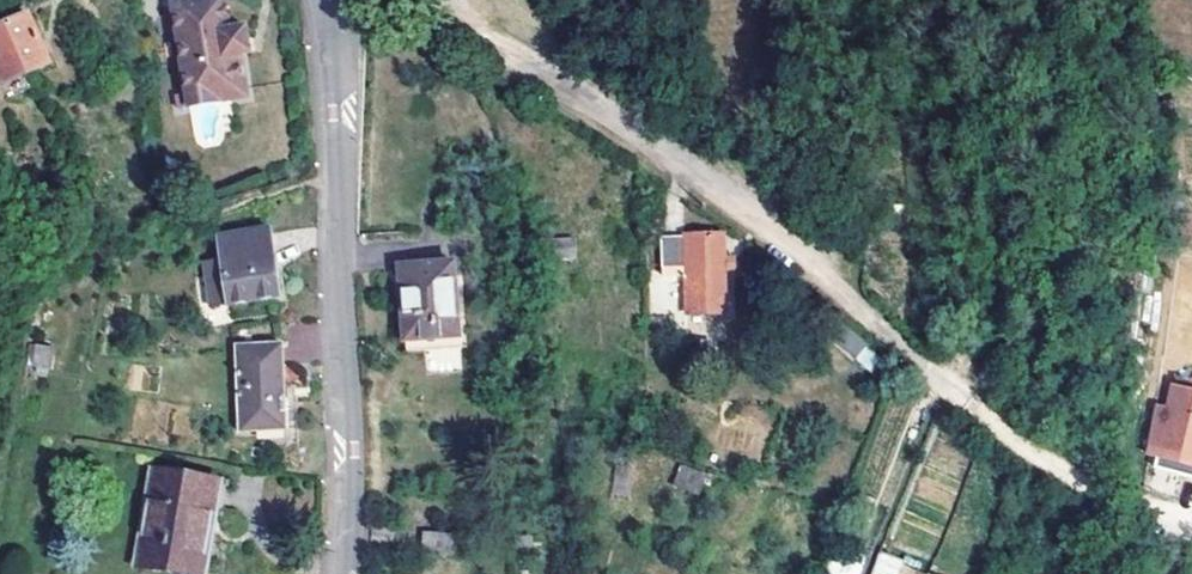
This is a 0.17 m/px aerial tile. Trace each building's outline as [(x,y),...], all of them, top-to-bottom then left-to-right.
[(176,7),(191,94),(239,87),(234,55),(249,52),(245,28),(229,31),(224,0),(220,0),(176,7)] [(9,86),(18,82),(33,76),(52,68),(32,19),(0,33),(0,65),(9,86)] [(18,82),(25,101),(41,95),(33,76),(18,82)] [(215,301),(258,294),(281,290),(277,267),(276,261),(270,227),(219,235),(223,255),(213,257),(215,269),(209,270),(215,301)] [(732,269),(735,240),(699,235),(697,245),(695,271),(690,310),(699,312),(700,304),(726,306),(732,269)] [(683,270),(695,271),(697,245),(686,244),(683,270)] [(281,290),(258,294),(260,303),(288,298),(282,260),(276,261),(277,267),(281,290)] [(460,333),(453,265),(399,270),(401,292),(405,336),(460,333)] [(865,338),(840,311),(826,324),(852,351),(865,338)] [(283,342),(234,344),(239,429),(288,427),(283,342)] [(44,345),(41,361),(56,363),(58,347),(44,345)] [(1171,387),(1156,454),(1191,462),(1191,392),(1171,387)] [(610,494),(628,497),(632,465),(615,463),(610,494)] [(680,463),(672,484),(699,495),(707,474),(680,463)] [(162,474),(146,569),(180,573),(210,573),(224,483),(162,474)] [(16,479),(15,486),(13,499),(27,501),(30,481),(16,479)] [(453,562),(453,540),(422,536),(419,558),(453,562)] [(901,562),(881,555),(874,573),(897,573),(901,562)]
